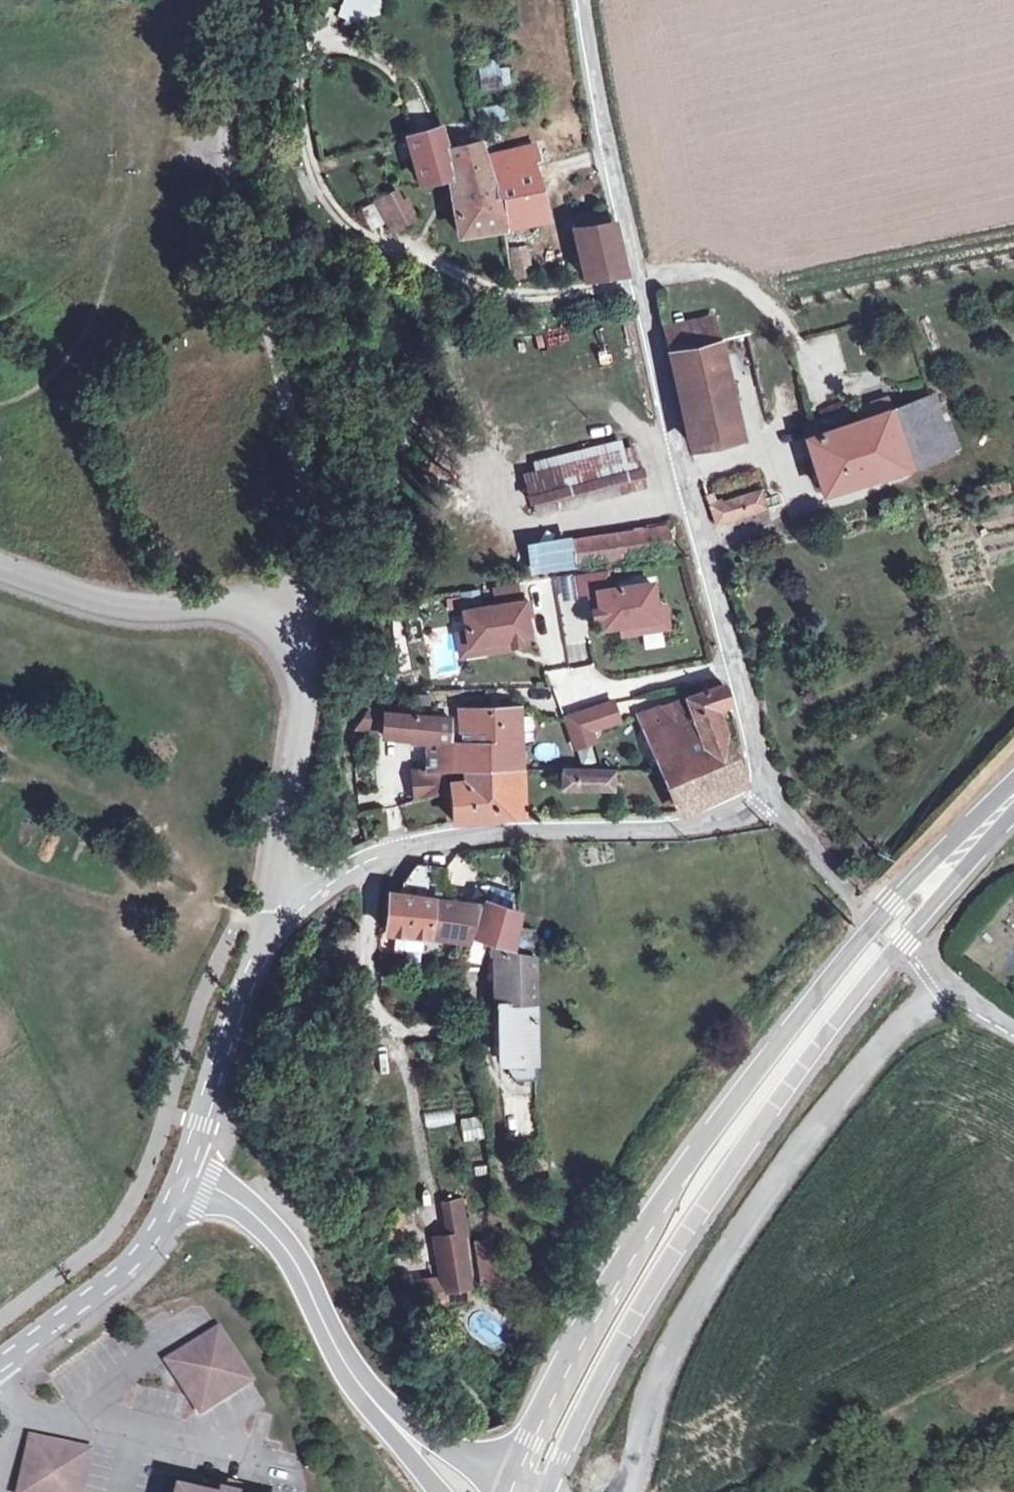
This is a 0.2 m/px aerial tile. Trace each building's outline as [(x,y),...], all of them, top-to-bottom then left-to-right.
[(337,14),(370,30),(382,0),(343,0),(337,14)] [(481,81),(501,76),(496,59),(476,64),(481,81)] [(482,125),(508,119),(504,103),(478,109),(482,125)] [(445,148),(437,126),(405,136),(420,188),(450,180),(459,232),(500,226),(542,218),(528,163),(534,161),(531,146),(483,156),(479,140),(445,148)] [(414,223),(402,198),(378,210),(389,236),(414,223)] [(372,202),(359,208),(370,231),(383,225),(372,202)] [(572,216),(574,228),(571,229),(582,280),(621,274),(609,222),(606,222),(603,209),(572,216)] [(529,275),(525,247),(508,249),(513,278),(529,275)] [(669,353),(717,342),(713,320),(664,330),(669,353)] [(730,403),(717,342),(669,353),(688,442),(736,432),(730,403)] [(933,398),(893,411),(886,413),(874,417),(867,420),(855,423),(849,409),(810,422),(815,436),(806,439),(822,492),(882,475),(903,468),(893,434),(940,419),(933,398)] [(886,413),(893,411),(888,398),(869,403),(874,417),(886,413)] [(951,453),(940,419),(893,434),(903,468),(951,453)] [(646,488),(634,445),(520,473),(532,516),(646,488)] [(981,503),(1011,491),(1006,477),(975,490),(981,503)] [(767,508),(761,491),(710,507),(716,525),(767,508)] [(672,553),(669,524),(570,539),(574,565),(672,553)] [(534,571),(574,565),(570,539),(531,544),(534,571)] [(640,623),(658,620),(652,583),(610,589),(607,573),(577,577),(580,594),(589,592),(592,611),(598,610),(599,618),(601,629),(619,627),(621,635),(641,632),(640,623)] [(495,587),(498,605),(520,601),(518,584),(495,587)] [(463,610),(466,633),(468,644),(485,643),(486,652),(514,648),(513,646),(512,640),(519,638),(530,637),(527,619),(532,618),(529,600),(520,601),(498,605),(463,610)] [(640,623),(641,632),(667,628),(664,607),(656,608),(658,620),(640,623)] [(468,644),(466,633),(457,634),(460,656),(486,652),(485,643),(468,644)] [(684,698),(685,699),(706,759),(665,772),(613,771),(612,789),(610,818),(637,817),(681,813),(728,794),(744,785),(714,710),(730,704),(723,684),(684,698)] [(642,714),(665,772),(706,759),(685,699),(642,714)] [(590,730),(618,721),(612,703),(566,718),(574,747),(593,741),(590,730)] [(426,772),(443,772),(461,771),(462,781),(447,784),(452,822),(489,819),(520,816),(519,768),(519,743),(518,708),(460,710),(461,730),(473,730),(473,744),(461,744),(451,744),(452,739),(450,738),(450,717),(386,712),(383,729),(383,732),(409,734),(409,742),(427,740),(426,770),(426,772)] [(375,728),(378,711),(373,711),(370,715),(365,726),(375,728)] [(383,729),(386,712),(378,711),(375,728),(383,729)] [(426,772),(426,770),(411,770),(410,803),(443,794),(443,772),(426,772)] [(612,789),(613,771),(560,770),(560,790),(612,789)] [(400,892),(439,897),(444,868),(426,865),(404,865),(400,892)] [(446,938),(460,940),(462,940),(468,905),(433,900),(387,893),(384,931),(406,934),(425,936),(427,937),(446,938)] [(530,952),(533,929),(515,926),(517,914),(506,910),(484,903),(482,906),(472,936),(491,941),(488,953),(498,954),(500,1059),(535,1059),(535,1002),(535,957),(510,951),(510,949),(530,952)] [(423,952),(425,936),(406,934),(404,950),(423,952)] [(452,1109),(423,1112),(424,1126),(454,1123),(452,1109)] [(481,1116),(460,1119),(463,1143),(484,1140),(481,1116)] [(443,1208),(448,1239),(467,1236),(462,1205),(443,1208)] [(441,1280),(467,1276),(462,1237),(436,1241),(441,1280)] [(508,1286),(504,1258),(478,1260),(482,1291),(508,1286)] [(471,1298),(467,1276),(441,1280),(444,1302),(471,1298)] [(444,1302),(441,1280),(412,1284),(415,1307),(444,1302)] [(253,1372),(220,1319),(168,1352),(200,1405),(253,1372)] [(26,1430),(12,1491),(16,1491),(75,1491),(87,1444),(26,1430)] [(237,1482),(213,1476),(209,1491),(234,1491),(237,1482)]
